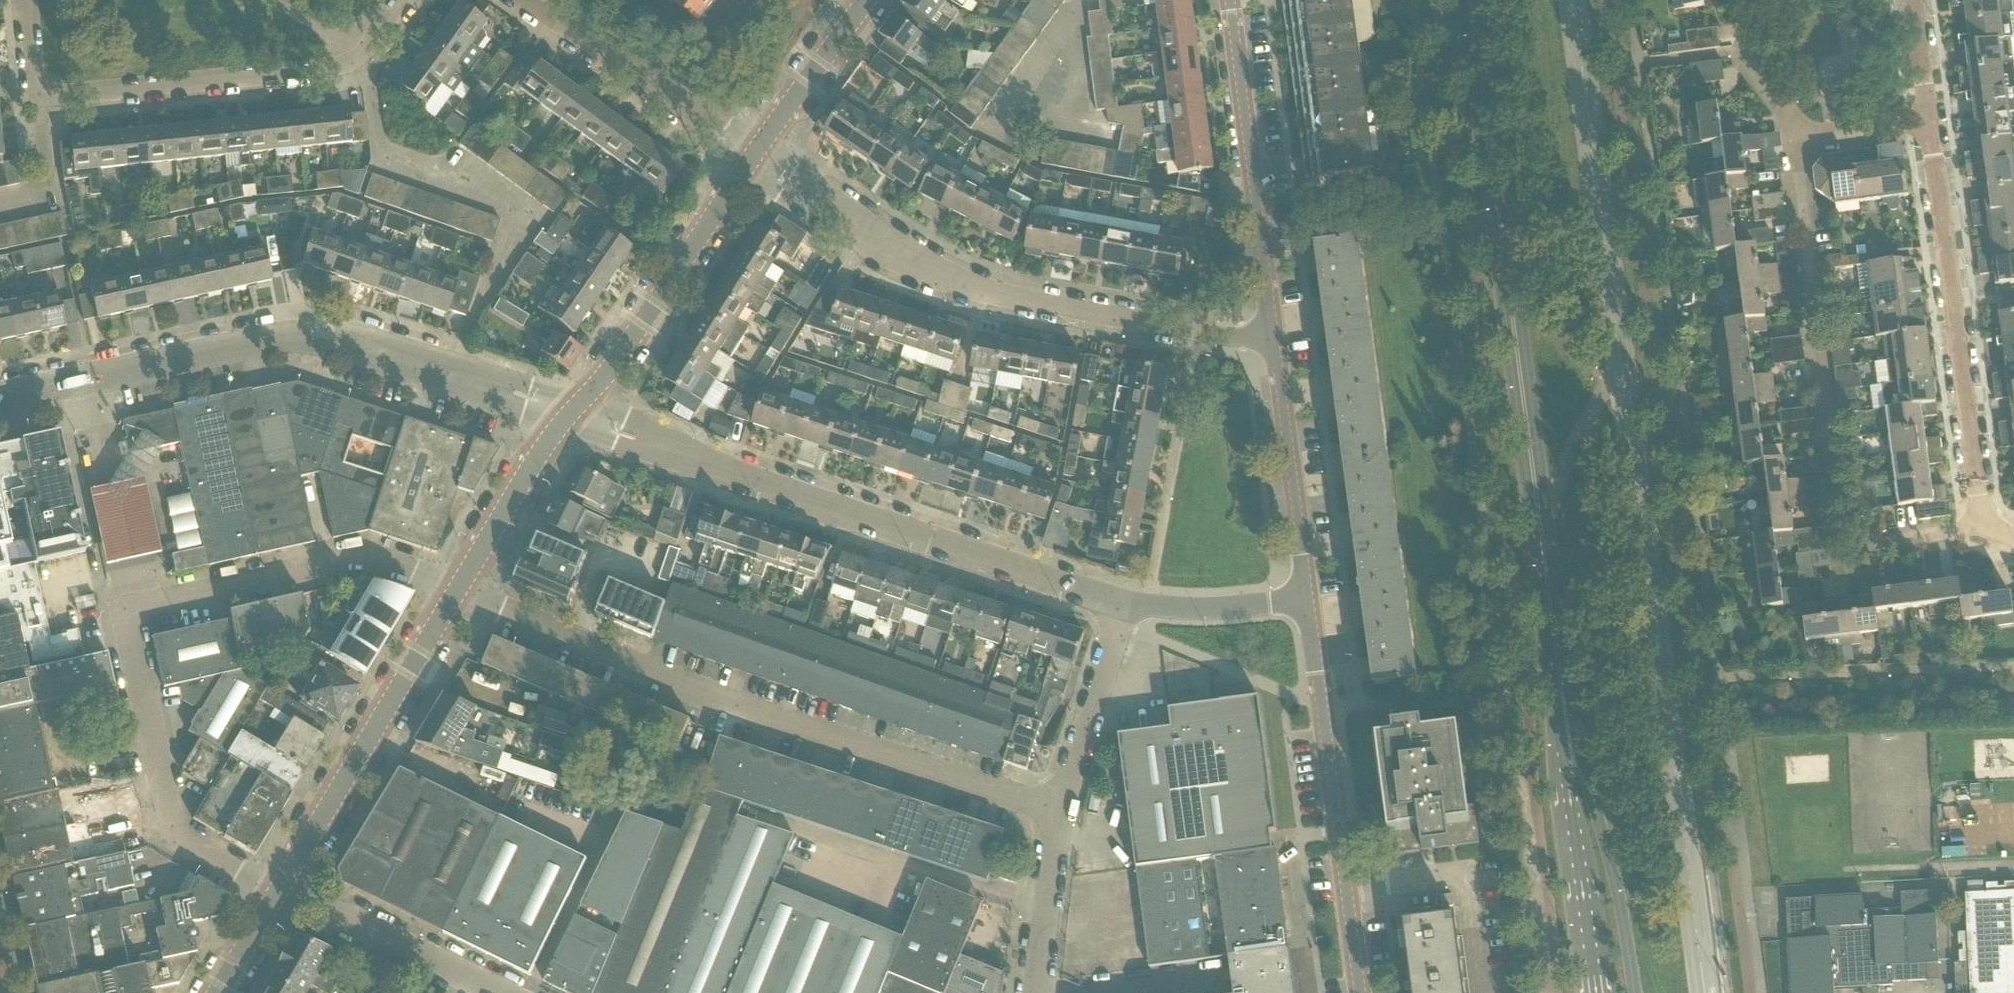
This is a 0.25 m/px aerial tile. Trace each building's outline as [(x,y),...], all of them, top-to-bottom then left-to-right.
[(444,24),(478,49),(486,38),(485,32),(482,30),(487,23),(480,18),(488,8),(477,0),(463,0),(460,4),(459,3),(444,24)] [(700,24),(717,0),(668,0),(700,24)] [(904,4),(906,5),(900,14),(898,13),(897,14),(927,32),(939,13),(953,22),(960,12),(942,0),(907,0),(904,4)] [(1029,6),(1050,22),(1057,12),(1041,0),(1033,0),(1032,2),(1029,6)] [(1057,12),(1064,2),(1061,0),(1041,0),(1057,12)] [(1101,11),(1110,10),(1122,9),(1121,0),(1099,0),(1101,11)] [(1160,28),(1191,24),(1190,17),(1193,16),(1191,0),(1189,0),(1188,0),(1157,4),(1160,28)] [(1309,182),(1310,187),(1315,191),(1331,188),(1330,179),(1369,174),(1352,45),(1372,42),(1375,37),(1371,0),(1296,0),(1295,0),(1291,5),(1292,15),(1297,18),(1302,18),(1310,82),(1305,83),(1302,87),(1304,100),(1309,104),(1313,104),(1321,168),(1312,169),(1308,174),(1309,182)] [(1674,11),(1704,7),(1703,0),(1673,0),(1674,11)] [(1951,7),(1965,5),(1967,21),(2013,15),(2011,0),(1950,0),(1951,7)] [(1029,6),(1022,16),(1043,31),(1050,22),(1029,6)] [(1011,7),(1003,17),(1014,25),(1021,15),(1011,7)] [(1088,13),(1092,37),(1113,34),(1110,10),(1101,11),(1088,13)] [(1958,38),(1959,46),(2011,39),(2013,39),(2013,24),(2013,15),(1967,21),(1969,37),(1958,38)] [(880,50),(879,51),(900,66),(900,65),(914,47),(915,45),(918,47),(924,52),(934,59),(941,49),(938,47),(924,37),(912,28),(896,16),(881,36),(887,40),(882,47),(880,50)] [(1022,16),(1015,26),(1036,41),(1043,31),(1022,16)] [(978,18),(975,30),(989,34),(992,22),(978,18)] [(444,24),(429,44),(468,73),(469,74),(484,53),(478,49),(444,24)] [(1160,28),(1163,52),(1194,49),(1197,48),(1195,32),(1192,32),(1191,24),(1160,28)] [(1015,26),(1007,35),(1029,51),(1032,47),(1036,41),(1015,26)] [(1819,55),(1821,85),(1847,84),(1846,66),(1860,65),(1858,27),(1838,28),(1839,54),(1819,55)] [(1687,44),(1667,46),(1668,55),(1719,48),(1718,42),(1717,28),(1685,32),(1687,44)] [(1087,38),(1090,62),(1112,59),(1109,36),(1113,35),(1113,34),(1092,37),(1087,38)] [(1007,35),(1000,45),(1021,61),(1029,51),(1007,35)] [(1959,46),(1959,47),(1960,54),(1966,54),(1969,70),(2013,64),(2013,39),(2011,39),(1959,46)] [(429,44),(414,65),(452,93),(453,94),(468,73),(429,44)] [(999,47),(993,55),(1014,70),(1021,61),(1000,45),(999,47)] [(1155,78),(1166,77),(1197,73),(1200,72),(1198,56),(1195,56),(1194,49),(1163,52),(1145,55),(1146,64),(1153,63),(1155,78)] [(499,51),(493,60),(506,70),(513,60),(499,51)] [(969,52),(966,68),(982,70),(986,65),(993,55),(969,52)] [(993,55),(986,65),(1007,80),(1014,70),(993,55)] [(520,91),(540,106),(560,78),(540,63),(537,66),(524,56),(503,85),(517,95),(520,91)] [(876,57),(868,69),(869,69),(889,84),(892,81),(898,72),(877,57),(876,57)] [(1090,62),(1093,86),(1115,83),(1112,59),(1090,62)] [(506,70),(493,60),(485,71),(498,80),(506,70)] [(1690,64),(1693,85),(1724,81),(1722,60),(1690,64)] [(1966,95),(2013,89),(2013,64),(1969,70),(1958,72),(1960,88),(1953,89),(1954,97),(1966,95)] [(414,65),(398,86),(426,106),(423,110),(434,118),(452,93),(414,65)] [(982,70),(979,74),(1000,90),(1007,80),(986,65),(982,70)] [(898,72),(892,81),(908,92),(914,84),(898,72)] [(1166,77),(1170,101),(1200,97),(1204,96),(1202,80),(1198,80),(1197,73),(1166,77)] [(979,74),(971,84),(993,100),(1000,90),(979,74)] [(540,106),(561,121),(581,93),(560,78),(540,106)] [(1115,83),(1093,86),(1097,111),(1107,110),(1118,108),(1115,83)] [(971,84),(964,94),(985,109),(993,100),(971,84)] [(916,98),(933,110),(939,101),(922,89),(916,98)] [(1975,116),(2008,111),(2013,111),(2013,89),(1966,95),(1967,103),(1973,103),(1975,116)] [(470,91),(463,101),(476,110),(483,101),(470,91)] [(561,121),(581,136),(601,108),(581,93),(561,121)] [(964,94),(957,104),(978,119),(985,109),(964,94)] [(1170,101),(1158,102),(1161,127),(1173,125),(1204,121),(1207,121),(1205,104),(1202,105),(1201,99),(1201,98),(1200,97),(1170,101)] [(835,99),(823,117),(832,123),(844,105),(835,99)] [(476,110),(463,101),(455,111),(468,121),(476,110)] [(978,119),(957,104),(950,113),(971,129),(978,119)] [(826,133),(848,147),(866,120),(844,105),(832,123),(826,133)] [(1118,108),(1107,110),(1108,123),(1124,126),(1144,130),(1145,130),(1145,129),(1142,105),(1118,108)] [(1688,146),(1721,141),(1741,138),(1739,125),(1726,127),(1721,123),(1720,118),(1719,118),(1717,105),(1687,109),(1690,126),(1685,127),(1688,146)] [(581,136),(601,150),(622,123),(601,108),(581,136)] [(348,109),(322,112),(325,146),(369,141),(365,113),(348,114),(348,109)] [(1977,138),(1978,140),(2012,135),(2012,134),(2008,111),(1975,116),(1977,138)] [(322,112),(297,114),(300,148),(325,146),(322,112)] [(938,113),(933,121),(949,134),(955,126),(956,125),(942,115),(939,113),(938,113)] [(297,114),(272,117),(275,151),(276,157),(301,154),(300,148),(297,114)] [(452,115),(444,125),(457,135),(465,125),(452,115)] [(272,117),(247,120),(250,154),(275,151),(272,117)] [(247,120),(222,122),(225,156),(227,169),(241,168),(252,167),(250,154),(247,120)] [(848,147),(869,161),(887,133),(866,120),(848,147)] [(1161,127),(1159,127),(1159,129),(1162,151),(1176,149),(1207,145),(1210,145),(1208,128),(1205,129),(1204,123),(1204,122),(1204,121),(1173,125),(1161,127)] [(222,122),(197,125),(200,159),(225,156),(222,122)] [(601,150),(622,165),(642,137),(622,123),(601,150)] [(197,125),(172,127),(175,161),(200,159),(197,125)] [(501,138),(511,146),(521,132),(510,125),(501,138)] [(955,126),(949,134),(966,146),(972,138),(972,137),(956,125),(955,126)] [(459,145),(468,152),(482,132),(473,126),(459,145)] [(1123,132),(1119,150),(1141,154),(1144,135),(1145,130),(1144,130),(1124,126),(1123,132)] [(172,127),(146,130),(150,164),(175,161),(172,127)] [(146,130),(121,133),(125,167),(150,164),(146,130)] [(468,152),(477,159),(491,139),(482,132),(468,152)] [(521,132),(511,146),(520,153),(530,139),(521,132)] [(121,133),(96,135),(100,169),(125,167),(121,133)] [(869,161),(890,175),(908,147),(887,133),(869,161)] [(100,169),(96,135),(70,138),(71,143),(60,144),(64,183),(89,180),(91,196),(102,194),(100,169)] [(1964,154),(1966,168),(2013,161),(2013,152),(2012,135),(1978,140),(1976,140),(1976,142),(1977,142),(1978,153),(1964,154)] [(1714,160),(1716,177),(1746,173),(1744,161),(1745,161),(1744,156),(1747,152),(1762,150),(1760,136),(1741,138),(1721,141),(1723,159),(1714,160)] [(622,165),(642,180),(662,152),(642,137),(622,165)] [(477,159),(487,165),(501,146),(491,139),(477,159)] [(1042,164),(1054,166),(1058,141),(1046,139),(1042,164)] [(978,151),(996,160),(1001,150),(983,141),(978,151)] [(1058,141),(1054,166),(1061,168),(1066,169),(1070,143),(1058,141)] [(1070,143),(1066,169),(1078,171),(1083,145),(1070,143)] [(1083,145),(1078,171),(1090,173),(1095,148),(1083,145)] [(1210,145),(1176,149),(1156,152),(1158,164),(1178,161),(1179,174),(1177,189),(1199,193),(1203,171),(1213,170),(1211,152),(1208,153),(1207,146),(1210,146),(1210,145)] [(487,165),(496,172),(510,153),(501,146),(487,165)] [(1878,148),(1886,205),(1888,205),(1888,206),(1888,207),(1889,208),(1890,209),(1892,211),(1893,211),(1894,211),(1895,211),(1896,211),(1897,210),(1898,209),(1899,208),(1900,207),(1900,205),(1900,204),(1899,202),(1898,201),(1897,199),(1900,196),(1909,195),(1904,159),(1903,160),(1901,146),(1891,148),(1890,147),(1878,148)] [(908,147),(890,175),(911,189),(929,162),(908,147)] [(1090,173),(1102,175),(1107,150),(1095,148),(1090,173)] [(1884,205),(1886,205),(1878,148),(1865,150),(1867,164),(1856,165),(1855,158),(1861,202),(1883,199),(1884,205)] [(1001,150),(996,160),(1014,170),(1019,160),(1001,150)] [(1107,150),(1102,175),(1114,177),(1119,152),(1107,150)] [(1119,150),(1119,152),(1114,177),(1136,181),(1141,154),(1119,150)] [(662,152),(642,180),(663,195),(683,167),(662,152)] [(496,172),(505,179),(520,160),(510,153),(496,172)] [(1824,156),(1814,169),(1817,189),(1829,201),(1834,200),(1835,205),(1837,205),(1840,208),(1855,206),(1858,202),(1861,202),(1855,158),(1844,160),(1843,153),(1824,156)] [(541,168),(552,176),(562,162),(550,154),(541,168)] [(1383,159),(1377,160),(1378,171),(1398,168),(1397,155),(1383,157),(1383,159)] [(1780,170),(1778,158),(1764,159),(1766,171),(1780,170)] [(505,179),(515,186),(529,167),(520,160),(505,179)] [(15,161),(3,163),(8,187),(20,184),(15,161)] [(1983,190),(2013,186),(2013,161),(1966,168),(1967,179),(1982,178),(1983,190)] [(562,162),(552,176),(561,183),(571,169),(562,162)] [(3,163),(0,164),(0,188),(8,187),(3,163)] [(1028,164),(1023,174),(1041,183),(1042,181),(1045,173),(1028,164)] [(921,194),(944,206),(959,177),(936,165),(921,194)] [(515,186),(524,193),(538,173),(529,167),(515,186)] [(340,171),(328,172),(330,189),(342,187),(340,171)] [(1042,181),(1043,181),(1060,184),(1062,174),(1047,171),(1045,171),(1045,173),(1042,181)] [(330,189),(328,172),(315,174),(317,190),(330,189)] [(524,193),(534,200),(548,180),(538,173),(524,193)] [(1700,206),(1702,216),(1731,212),(1730,200),(1731,199),(1730,194),(1733,190),(1748,188),(1746,173),(1716,177),(1692,180),(1696,207),(1700,206)] [(364,197),(376,201),(384,179),(372,175),(364,197)] [(291,176),(278,177),(280,194),(292,192),(291,176)] [(1070,186),(1090,190),(1092,179),(1072,176),(1070,186)] [(280,194),(278,177),(266,179),(267,195),(280,194)] [(944,206),(966,218),(981,188),(959,177),(944,206)] [(376,201),(387,205),(395,183),(384,179),(376,201)] [(1092,179),(1090,190),(1110,194),(1112,183),(1092,179)] [(240,180),(228,183),(231,200),(243,197),(241,186),(240,180)] [(534,200),(543,206),(557,187),(548,180),(534,200)] [(231,200),(228,183),(215,186),(219,202),(231,200)] [(387,205),(399,210),(407,187),(395,183),(387,205)] [(241,186),(243,197),(255,196),(254,184),(241,186)] [(581,198),(592,206),(602,192),(591,184),(581,198)] [(1120,195),(1140,199),(1142,189),(1122,185),(1120,195)] [(1972,216),(2013,210),(2013,186),(1983,190),(1985,202),(1971,204),(1972,216)] [(399,210),(411,214),(419,191),(407,187),(399,210)] [(557,187),(543,206),(552,213),(566,194),(557,187)] [(966,218),(989,229),(1004,200),(981,188),(966,218)] [(1142,189),(1140,199),(1160,203),(1162,192),(1142,189)] [(190,191),(178,194),(182,210),(194,208),(190,191)] [(411,214),(422,218),(430,195),(419,191),(411,214)] [(602,192),(592,206),(602,213),(612,199),(602,192)] [(1751,198),(1753,210),(1785,205),(1783,193),(1751,198)] [(182,210),(178,194),(165,196),(169,213),(182,210)] [(331,195),(327,207),(347,214),(352,199),(338,194),(331,195)] [(1170,205),(1190,208),(1192,198),(1172,194),(1170,205)] [(422,218),(434,222),(442,199),(430,195),(422,218)] [(290,199),(275,201),(276,212),(280,214),(289,213),(291,210),(290,199)] [(352,199),(347,214),(359,219),(364,203),(352,199)] [(434,222),(446,226),(454,204),(442,199),(434,222)] [(1004,200),(989,229),(1012,241),(1027,211),(1004,200)] [(256,217),(280,214),(276,212),(275,201),(255,203),(256,217)] [(141,202),(129,204),(132,221),(144,218),(141,202)] [(132,221),(129,204),(116,207),(120,224),(132,221)] [(241,204),(229,207),(232,223),(245,220),(241,204)] [(446,226),(457,230),(465,208),(454,204),(446,226)] [(1785,205),(1753,210),(1755,223),(1787,218),(1785,205)] [(457,230),(469,234),(477,212),(465,208),(457,230)] [(216,209),(204,212),(207,228),(220,225),(216,209)] [(1989,238),(2013,235),(2013,210),(1972,216),(1974,228),(1988,226),(1989,238)] [(387,211),(382,227),(394,231),(400,215),(387,211)] [(61,212),(50,215),(55,238),(66,235),(61,212)] [(207,228),(204,212),(192,215),(195,231),(207,228)] [(469,234),(481,238),(489,216),(477,212),(469,234)] [(1731,212),(1702,216),(1704,234),(1714,233),(1717,251),(1726,249),(1756,246),(1774,243),(1773,234),(1768,230),(1754,232),(1740,234),(1735,230),(1734,226),(1733,226),(1731,212)] [(71,217),(74,234),(87,231),(83,214),(71,217)] [(50,215),(38,217),(44,240),(55,238),(50,215)] [(400,215),(394,231),(406,235),(411,220),(400,215)] [(631,248),(612,235),(616,229),(594,215),(575,242),(588,251),(616,270),(631,248)] [(623,228),(634,236),(643,222),(633,215),(623,228)] [(489,216),(481,238),(492,242),(500,220),(489,216)] [(558,216),(551,226),(565,236),(572,225),(558,216)] [(792,261),(798,251),(796,249),(807,233),(780,216),(769,233),(759,226),(745,248),(773,266),(780,253),(792,261)] [(1041,251),(1053,254),(1059,221),(1033,216),(1026,255),(1040,257),(1041,251)] [(38,217),(27,220),(32,243),(44,240),(38,217)] [(27,220),(16,222),(21,245),(32,243),(27,220)] [(167,220),(155,223),(158,239),(171,236),(167,220)] [(1053,254),(1078,258),(1084,226),(1059,221),(1053,254)] [(16,222),(4,225),(9,248),(21,245),(16,222)] [(158,239),(155,223),(142,225),(146,241),(158,239)] [(0,226),(0,250),(9,248),(4,225),(0,226)] [(558,246),(565,236),(551,226),(544,236),(558,246)] [(1078,258),(1102,263),(1108,230),(1084,226),(1078,258)] [(435,228),(429,244),(430,244),(441,248),(447,232),(436,228),(435,228)] [(1102,263),(1127,267),(1133,235),(1108,230),(1102,263)] [(118,231),(105,233),(109,249),(121,247),(118,231)] [(302,264),(326,272),(338,240),(313,231),(302,264)] [(447,232),(441,248),(453,252),(458,236),(447,232)] [(109,249),(105,233),(93,236),(97,252),(109,249)] [(1127,267),(1152,272),(1158,239),(1133,235),(1127,267)] [(1978,264),(2013,259),(2013,235),(1989,238),(1991,248),(1976,250),(1978,264)] [(262,238),(237,244),(239,253),(246,286),(271,280),(267,261),(264,249),(264,247),(262,238)] [(1158,239),(1152,272),(1178,277),(1184,244),(1158,239)] [(1340,419),(1349,487),(1352,511),(1355,510),(1357,521),(1353,522),(1358,553),(1361,553),(1363,564),(1359,564),(1371,656),(1375,656),(1376,667),(1373,667),(1375,684),(1415,679),(1356,239),(1316,245),(1319,262),(1322,261),(1324,272),(1320,273),(1332,365),(1336,364),(1337,375),(1334,375),(1338,408),(1342,407),(1343,418),(1340,419)] [(326,272),(350,281),(361,248),(338,240),(326,272)] [(1775,243),(1777,256),(1792,254),(1790,241),(1775,243)] [(1892,243),(1893,252),(1913,250),(1912,241),(1892,243)] [(276,245),(281,273),(296,270),(290,242),(276,245)] [(31,249),(22,251),(25,267),(27,275),(27,274),(65,266),(60,243),(31,249)] [(1738,266),(1740,284),(1779,279),(1777,264),(1764,266),(1759,264),(1759,259),(1758,259),(1756,246),(1726,249),(1728,267),(1738,266)] [(350,281),(373,289),(385,257),(361,248),(350,281)] [(745,248),(732,270),(771,294),(776,285),(784,273),(773,266),(745,248)] [(25,267),(22,251),(11,254),(14,269),(25,267)] [(570,256),(564,265),(574,272),(602,291),(616,270),(588,251),(580,263),(570,256)] [(1868,254),(1870,264),(1887,261),(1885,252),(1868,254)] [(239,253),(214,258),(221,291),(246,286),(239,253)] [(1835,269),(1857,265),(1870,264),(1868,254),(1846,257),(1846,255),(1824,258),(1826,270),(1835,269)] [(373,289),(397,298),(409,265),(385,257),(373,289)] [(530,257),(523,268),(537,278),(544,267),(530,257)] [(214,258),(189,263),(197,297),(221,291),(214,258)] [(1870,264),(1857,265),(1861,290),(1921,282),(1919,269),(1912,270),(1911,258),(1903,259),(1887,261),(1870,264)] [(1978,264),(1980,276),(1994,274),(1996,287),(2013,284),(2013,259),(1978,264)] [(189,263),(165,269),(172,302),(197,297),(189,263)] [(819,264),(806,286),(809,287),(818,293),(831,271),(819,264)] [(397,298),(421,306),(432,273),(409,265),(397,298)] [(537,278),(523,268),(516,278),(530,288),(537,278)] [(165,269),(140,274),(147,308),(172,302),(165,269)] [(1837,289),(1835,269),(1826,270),(1828,290),(1837,289)] [(732,270),(718,291),(746,308),(757,316),(771,294),(732,270)] [(432,273),(421,306),(445,315),(447,310),(466,316),(479,279),(459,272),(456,282),(432,273)] [(574,272),(560,293),(588,312),(602,291),(574,272)] [(140,274),(116,280),(123,313),(147,308),(140,274)] [(1733,304),(1735,321),(1765,317),(1763,304),(1764,304),(1764,299),(1767,295),(1781,294),(1779,279),(1740,284),(1743,302),(1733,304)] [(123,313),(116,280),(90,285),(92,293),(78,296),(84,320),(97,317),(98,319),(123,313)] [(1921,282),(1861,290),(1863,303),(1871,302),(1873,313),(1909,308),(1924,306),(1921,282)] [(1996,287),(1996,294),(2013,292),(2013,284),(1996,287)] [(818,293),(809,287),(798,305),(808,311),(819,293),(818,293)] [(817,307),(805,327),(837,337),(853,342),(854,338),(857,330),(867,299),(842,291),(841,295),(827,290),(817,307)] [(718,291),(705,313),(744,337),(749,328),(738,321),(746,308),(718,291)] [(57,293),(32,299),(39,332),(65,326),(57,293)] [(544,298),(537,308),(545,314),(574,333),(588,312),(560,293),(556,298),(552,304),(544,298)] [(857,330),(854,338),(879,346),(881,338),(891,307),(883,304),(885,298),(868,293),(867,299),(857,330)] [(1829,299),(1832,318),(1841,317),(1838,297),(1829,299)] [(32,299),(7,304),(14,337),(39,332),(32,299)] [(500,300),(494,310),(509,320),(516,309),(500,300)] [(1804,313),(1802,300),(1788,302),(1789,314),(1804,313)] [(1997,339),(2013,337),(2013,302),(1999,304),(2000,314),(1999,314),(2002,331),(1996,332),(1997,339)] [(0,306),(0,340),(14,337),(7,304),(0,306)] [(1909,308),(1873,313),(1876,337),(1883,336),(1927,330),(1925,317),(1924,311),(1924,306),(1909,308)] [(881,338),(905,346),(915,314),(891,307),(881,338)] [(705,313),(692,334),(719,351),(730,359),(744,337),(705,313)] [(793,313),(782,331),(791,337),(803,319),(793,313)] [(905,346),(929,353),(939,322),(915,314),(905,346)] [(1735,321),(1711,324),(1715,360),(1721,359),(1751,355),(1749,342),(1757,341),(1756,333),(1767,331),(1765,317),(1735,321)] [(1841,317),(1832,318),(1835,338),(1844,337),(1841,317)] [(939,322),(929,353),(954,361),(964,330),(939,322)] [(547,343),(540,354),(568,371),(581,351),(553,334),(547,330),(541,340),(547,343)] [(1884,337),(1887,360),(1930,354),(1927,330),(1876,337),(1876,338),(1884,337)] [(791,337),(782,331),(771,348),(780,354),(791,337)] [(692,334),(678,356),(717,380),(723,371),(711,364),(719,351),(692,334)] [(998,372),(1004,340),(979,335),(973,368),(998,372)] [(1770,341),(1772,352),(1803,348),(1802,336),(1770,341)] [(2005,362),(2013,361),(2013,337),(1997,339),(1998,348),(2004,347),(2006,361),(2005,361),(2005,362)] [(998,372),(995,386),(1021,391),(1023,377),(1029,344),(1004,340),(998,372)] [(1835,343),(1836,352),(1837,353),(1854,350),(1853,340),(1835,343)] [(1023,377),(1048,381),(1054,349),(1029,344),(1023,377)] [(1117,346),(1116,354),(1126,356),(1127,348),(1117,346)] [(1803,348),(1772,352),(1774,365),(1805,361),(1803,348)] [(1054,349),(1048,381),(1074,386),(1080,353),(1054,349)] [(1887,360),(1890,384),(1933,378),(1930,354),(1887,360)] [(1086,355),(1081,380),(1095,383),(1100,357),(1086,355)] [(1733,375),(1735,394),(1774,388),(1772,375),(1758,376),(1754,373),(1753,368),(1752,368),(1751,355),(1721,359),(1723,377),(1733,375)] [(678,356),(664,378),(677,386),(672,395),(673,400),(678,404),(694,414),(695,414),(695,415),(703,402),(714,385),(717,380),(678,356)] [(755,374),(764,380),(775,362),(766,356),(755,374)] [(779,368),(798,374),(801,364),(784,358),(779,368)] [(1123,362),(1121,373),(1118,388),(1163,396),(1168,370),(1151,367),(1150,363),(1141,361),(1138,365),(1123,362)] [(1992,374),(1994,388),(2013,385),(2013,361),(2005,362),(2006,372),(1992,374)] [(847,372),(868,379),(871,368),(851,362),(847,372)] [(801,364),(798,374),(818,380),(821,370),(801,364)] [(871,368),(868,379),(887,385),(890,375),(871,368)] [(1860,373),(1834,372),(1837,391),(1838,391),(1855,389),(1862,388),(1860,373)] [(827,383),(846,390),(850,379),(830,373),(827,383)] [(896,388),(916,394),(920,384),(900,378),(896,388)] [(1885,400),(1886,409),(1936,402),(1933,378),(1890,384),(1881,385),(1883,400),(1885,400)] [(850,379),(846,390),(866,396),(869,386),(850,379)] [(938,404),(947,407),(951,409),(958,385),(944,380),(938,404)] [(750,381),(745,397),(755,400),(760,385),(750,381)] [(319,473),(330,440),(332,440),(344,398),(297,383),(281,386),(300,477),(319,473)] [(972,390),(958,385),(951,409),(966,414),(972,390)] [(1080,385),(1076,406),(1086,408),(1090,387),(1080,385)] [(1994,388),(1996,400),(2010,398),(2010,400),(2011,410),(2013,410),(2013,385),(1994,388)] [(222,399),(256,554),(257,555),(314,543),(310,523),(300,477),(281,386),(222,399)] [(1118,388),(1114,413),(1159,421),(1163,396),(1118,388)] [(1727,413),(1730,430),(1760,426),(1758,414),(1759,413),(1759,409),(1762,405),(1776,403),(1774,388),(1735,394),(1737,412),(1727,413)] [(875,399),(894,405),(898,395),(878,389),(875,399)] [(1855,389),(1838,391),(1839,401),(1857,399),(1855,389)] [(754,424),(779,432),(789,401),(764,393),(754,424)] [(739,395),(728,415),(748,422),(755,400),(745,397),(739,395)] [(898,395),(894,405),(914,412),(918,401),(898,395)] [(330,440),(319,473),(319,476),(379,494),(385,478),(342,464),(351,435),(394,449),(404,418),(344,398),(332,440),(330,440)] [(180,444),(203,549),(206,566),(256,556),(256,554),(222,399),(172,410),(180,444)] [(779,432),(803,440),(813,409),(789,401),(779,432)] [(924,412),(944,418),(947,407),(938,404),(937,405),(927,401),(924,412)] [(1886,409),(1889,433),(1925,428),(1924,418),(1938,416),(1936,402),(1886,409)] [(678,404),(672,413),(690,422),(695,414),(694,414),(678,404)] [(1086,408),(1076,406),(1072,426),(1083,427),(1086,408)] [(947,407),(944,418),(963,425),(967,414),(966,414),(951,409),(947,407)] [(987,418),(1008,425),(1012,414),(990,408),(987,418)] [(1780,412),(1781,424),(1813,420),(1811,408),(1780,412)] [(803,440),(827,448),(837,417),(813,409),(803,440)] [(130,455),(180,444),(172,410),(122,421),(130,455)] [(1999,423),(2000,436),(2013,434),(2013,410),(2011,410),(2013,421),(1999,423)] [(1125,425),(1123,440),(1154,446),(1159,421),(1114,413),(1112,423),(1125,425)] [(1845,415),(1848,434),(1857,433),(1854,413),(1845,415)] [(714,416),(709,432),(728,438),(733,423),(714,416)] [(827,448),(851,456),(861,425),(837,417),(827,448)] [(1017,428),(1037,434),(1041,424),(1020,417),(1017,428)] [(385,478),(379,494),(367,531),(436,554),(457,488),(470,493),(470,494),(472,494),(499,450),(498,449),(497,451),(489,448),(490,446),(487,445),(486,447),(473,443),(474,441),(404,418),(394,449),(385,478)] [(972,430),(991,436),(994,426),(975,420),(972,430)] [(1813,420),(1781,424),(1783,437),(1814,433),(1813,420)] [(1041,424),(1037,434),(1056,440),(1060,430),(1041,424)] [(851,456),(875,464),(885,433),(861,425),(851,456)] [(994,426),(991,436),(1011,443),(1014,433),(994,426)] [(1744,465),(1753,464),(1783,460),(1781,446),(1767,447),(1763,444),(1762,440),(1760,426),(1730,430),(1732,448),(1742,446),(1744,465)] [(1925,428),(1889,433),(1892,457),(1942,451),(1940,438),(1927,440),(1925,428)] [(875,464),(899,472),(909,441),(885,433),(875,464)] [(2000,436),(2002,449),(2013,447),(2013,434),(2000,436)] [(37,563),(83,553),(83,551),(84,551),(59,435),(0,448),(0,570),(37,563)] [(1071,435),(1067,456),(1077,457),(1081,437),(1071,435)] [(1020,446),(1039,452),(1043,442),(1023,436),(1020,446)] [(1107,452),(1105,462),(1149,471),(1154,446),(1123,440),(1109,438),(1107,452)] [(899,472),(923,480),(934,449),(909,441),(899,472)] [(1043,442),(1039,452),(1060,459),(1062,448),(1043,442)] [(1849,443),(1851,463),(1861,461),(1858,442),(1849,443)] [(923,480),(947,488),(958,457),(934,449),(923,480)] [(1892,457),(1895,481),(1931,477),(1930,466),(1944,464),(1942,451),(1892,457)] [(1822,455),(1817,455),(1808,456),(1809,469),(1824,467),(1822,455)] [(1077,457),(1067,456),(1063,475),(1074,477),(1077,457)] [(947,488),(972,495),(982,465),(958,457),(947,488)] [(1765,480),(1768,498),(1807,493),(1805,479),(1791,481),(1786,477),(1786,473),(1785,473),(1783,460),(1753,464),(1756,481),(1765,480)] [(1861,461),(1851,463),(1854,483),(1863,481),(1861,461)] [(1116,476),(1114,490),(1145,496),(1149,471),(1105,462),(1103,473),(1116,476)] [(972,495),(996,503),(1006,472),(982,465),(972,495)] [(583,506),(612,520),(620,505),(605,498),(612,483),(583,469),(571,493),(585,500),(583,506)] [(996,503),(1020,511),(1030,480),(1006,472),(996,503)] [(143,476),(87,489),(105,565),(160,552),(143,476)] [(379,494),(319,476),(333,539),(367,531),(379,494)] [(1931,477),(1895,481),(1899,506),(1916,503),(1919,521),(1951,517),(1946,486),(1933,487),(1931,477)] [(1030,480),(1020,511),(1045,519),(1055,488),(1030,480)] [(1864,486),(1854,487),(1858,517),(1870,516),(1866,485),(1864,486)] [(1062,486),(1056,503),(1066,506),(1072,489),(1062,486)] [(664,509),(654,540),(676,549),(687,516),(694,493),(678,488),(670,510),(664,509)] [(1097,502),(1096,512),(1140,520),(1145,496),(1114,490),(1111,504),(1097,502)] [(1770,516),(1760,518),(1763,534),(1763,536),(1793,532),(1791,519),(1792,519),(1792,516),(1791,514),(1795,510),(1797,509),(1809,508),(1807,493),(1768,498),(1770,516)] [(557,497),(545,523),(574,537),(579,529),(597,538),(599,539),(608,521),(557,497)] [(1056,503),(1050,521),(1064,526),(1067,518),(1097,524),(1092,553),(1112,557),(1114,542),(1119,543),(1136,546),(1140,520),(1096,512),(1070,507),(1066,506),(1056,503)] [(688,529),(685,538),(707,545),(700,566),(698,572),(692,587),(703,591),(728,516),(707,509),(706,514),(694,510),(688,529)] [(1827,527),(1825,515),(1811,517),(1813,529),(1827,527)] [(728,516),(703,591),(704,591),(723,598),(726,589),(729,580),(718,577),(726,552),(737,555),(748,523),(728,516)] [(623,528),(608,521),(599,539),(599,541),(614,548),(623,528)] [(748,523),(737,555),(747,559),(741,576),(751,580),(753,575),(768,529),(748,523)] [(768,529),(753,575),(763,578),(766,570),(765,570),(767,565),(777,569),(788,536),(768,529)] [(1747,556),(1749,574),(1779,570),(1777,556),(1778,556),(1778,552),(1780,548),(1795,546),(1793,532),(1763,536),(1754,537),(1756,555),(1747,556)] [(542,569),(523,560),(515,581),(569,604),(578,584),(572,581),(575,573),(579,575),(587,555),(539,534),(530,554),(546,561),(542,569)] [(788,536),(777,569),(789,573),(788,577),(786,576),(783,585),(793,588),(808,543),(788,536)] [(808,543),(793,588),(803,592),(806,583),(805,583),(806,577),(807,578),(816,581),(822,568),(832,550),(808,543)] [(670,547),(659,580),(669,583),(670,580),(675,564),(680,551),(670,547)] [(206,566),(203,549),(171,556),(175,573),(206,566)] [(1796,555),(1798,567),(1812,565),(1810,553),(1796,555)] [(833,586),(831,594),(855,602),(858,594),(859,591),(868,562),(867,564),(845,556),(846,555),(844,554),(838,573),(834,583),(833,586)] [(858,594),(855,602),(879,610),(892,570),(891,572),(869,564),(869,562),(868,562),(859,591),(858,594)] [(43,611),(33,564),(0,570),(0,620),(43,611)] [(675,564),(670,580),(683,584),(692,587),(698,572),(675,564)] [(1812,565),(1798,567),(1799,580),(1814,578),(1812,565)] [(1920,568),(1906,569),(1911,608),(1930,606),(1931,616),(1962,611),(1958,582),(1932,585),(1931,584),(1928,584),(1922,582),(1920,568)] [(1883,591),(1874,593),(1876,613),(1878,631),(1895,629),(1893,610),(1911,608),(1906,569),(1892,571),(1893,581),(1887,582),(1882,583),(1883,591)] [(894,604),(906,608),(916,578),(915,579),(893,572),(893,570),(892,570),(877,616),(889,620),(894,604)] [(1763,609),(1801,604),(1808,595),(1800,588),(1786,590),(1782,587),(1782,583),(1781,583),(1779,570),(1749,574),(1751,592),(1761,590),(1763,609)] [(751,580),(748,588),(759,592),(763,578),(753,575),(751,580)] [(906,608),(906,610),(907,610),(907,608),(924,614),(930,616),(940,586),(939,587),(916,580),(917,578),(916,578),(906,608)] [(360,581),(354,591),(398,618),(399,619),(414,595),(385,585),(384,587),(365,580),(360,581)] [(1958,582),(1962,611),(1963,620),(1982,618),(1983,628),(2013,624),(2013,618),(2011,594),(1984,598),(1984,596),(1979,597),(1975,594),(1973,580),(1958,582)] [(610,621),(624,587),(610,581),(596,615),(610,621)] [(1848,582),(1835,583),(1837,598),(1850,596),(1848,582)] [(1837,598),(1835,583),(1823,585),(1825,599),(1837,598)] [(654,640),(969,750),(985,707),(989,695),(702,595),(704,591),(703,591),(692,587),(683,584),(682,588),(673,585),(667,603),(667,604),(654,640)] [(931,616),(954,624),(963,595),(940,588),(941,586),(940,586),(930,616),(929,618),(931,618),(931,616)] [(624,627),(639,592),(624,587),(610,621),(624,627)] [(726,589),(723,598),(745,605),(746,600),(747,597),(726,589)] [(354,591),(343,610),(386,637),(398,618),(354,591)] [(639,592),(624,627),(638,633),(653,598),(639,592)] [(1853,615),(1840,617),(1844,646),(1861,644),(1860,634),(1878,631),(1876,613),(1874,593),(1859,595),(1861,609),(1857,613),(1853,614),(1853,615)] [(955,624),(978,632),(987,603),(964,596),(965,594),(964,594),(963,595),(954,624),(953,626),(954,626),(955,624)] [(229,612),(230,620),(238,654),(303,640),(309,630),(301,595),(229,612)] [(1808,595),(1801,604),(1806,641),(1825,639),(1826,648),(1844,646),(1840,617),(1827,618),(1826,617),(1822,618),(1817,615),(1815,600),(1808,595)] [(667,604),(653,598),(638,633),(654,640),(667,604)] [(817,600),(808,628),(820,633),(821,632),(829,604),(817,600)] [(977,634),(976,637),(1000,645),(1002,641),(1003,638),(1006,629),(1012,610),(1011,609),(1011,611),(988,603),(989,602),(988,601),(987,603),(978,630),(978,632),(977,634)] [(765,602),(763,611),(783,618),(786,609),(765,602)] [(786,609),(783,618),(805,625),(807,616),(786,609)] [(343,610),(331,629),(375,656),(386,637),(343,610)] [(0,620),(0,677),(83,658),(77,630),(65,632),(66,635),(49,638),(43,611),(0,620)] [(1029,651),(1033,652),(1044,620),(1017,611),(1002,655),(1014,659),(1016,652),(1027,656),(1029,651)] [(164,689),(183,685),(241,671),(238,654),(230,620),(152,637),(164,689)] [(1044,620),(1033,652),(1043,656),(1035,677),(1044,680),(1047,681),(1065,627),(1044,620)] [(1038,706),(1033,723),(1042,726),(1043,725),(1041,725),(1054,687),(1066,691),(1085,634),(1065,627),(1047,681),(1038,706)] [(331,629),(319,649),(334,659),(363,676),(375,656),(331,629)] [(849,633),(846,641),(848,641),(867,647),(869,639),(850,633),(849,633)] [(495,638),(483,666),(551,695),(548,703),(562,709),(566,701),(679,748),(690,720),(495,638)] [(869,639),(867,647),(886,654),(888,646),(869,639)] [(334,659),(319,649),(312,645),(298,668),(312,676),(308,682),(311,684),(301,702),(307,705),(306,706),(309,708),(310,707),(317,711),(319,708),(336,718),(344,704),(345,705),(355,689),(326,671),(334,659)] [(1890,646),(1881,647),(1883,660),(1891,659),(1890,646)] [(897,648),(894,656),(895,657),(914,663),(917,655),(897,648)] [(53,793),(34,706),(114,689),(107,653),(83,658),(0,677),(0,804),(53,793)] [(917,655),(914,663),(924,666),(933,669),(936,661),(924,657),(917,655)] [(945,664),(942,672),(943,672),(962,679),(965,671),(946,664),(945,664)] [(187,733),(199,740),(225,755),(239,732),(260,698),(267,686),(241,671),(183,685),(187,703),(196,702),(203,706),(187,733)] [(965,671),(962,679),(982,685),(984,677),(965,671)] [(989,695),(985,707),(1009,715),(1015,698),(1017,691),(993,683),(989,695)] [(239,732),(225,755),(292,794),(292,793),(298,783),(325,738),(317,733),(324,721),(267,686),(260,698),(292,718),(272,752),(239,732)] [(437,708),(429,722),(462,736),(474,741),(476,734),(465,730),(468,725),(479,707),(465,702),(446,694),(437,708)] [(1015,698),(1009,715),(1020,719),(1033,723),(1038,706),(1036,706),(1031,704),(1015,698)] [(1118,735),(1136,866),(1273,849),(1270,831),(1276,830),(1259,698),(1257,698),(1242,700),(1241,699),(1240,699),(1240,703),(1224,705),(1224,701),(1222,702),(1222,703),(1169,710),(1171,728),(1118,735)] [(969,750),(1005,763),(1020,719),(1009,715),(985,707),(969,750)] [(571,751),(570,753),(688,803),(702,770),(703,767),(704,765),(586,715),(585,717),(575,740),(571,751)] [(1020,719),(1005,763),(1028,771),(1042,726),(1033,723),(1020,719)] [(429,722),(417,742),(418,743),(437,749),(451,754),(498,770),(504,751),(474,741),(462,736),(429,722)] [(1392,736),(1377,738),(1384,794),(1385,802),(1389,833),(1393,833),(1395,850),(1421,846),(1421,851),(1440,848),(1463,845),(1475,844),(1479,843),(1479,839),(1474,805),(1466,806),(1459,753),(1456,729),(1455,728),(1422,732),(1420,722),(1391,725),(1392,736)] [(544,733),(540,746),(567,755),(572,742),(544,733)] [(731,798),(748,747),(721,738),(704,789),(731,798)] [(225,755),(199,740),(181,770),(182,775),(209,791),(193,819),(220,835),(221,834),(225,836),(224,838),(254,856),(292,794),(225,755)] [(748,747),(731,798),(756,807),(773,755),(748,747)] [(782,815),(799,764),(773,755),(756,807),(782,815)] [(799,764),(782,815),(808,824),(825,772),(799,764)] [(345,884),(444,932),(500,817),(402,769),(341,870),(345,884)] [(1118,802),(1126,801),(1122,771),(1114,772),(1118,802)] [(825,772),(808,824),(833,832),(850,781),(825,772)] [(0,804),(0,824),(12,879),(126,854),(109,781),(53,793),(0,804)] [(859,840),(876,789),(850,781),(833,832),(859,840)] [(700,788),(682,832),(665,826),(619,937),(596,992),(664,992),(722,850),(736,816),(742,802),(731,798),(704,789),(700,788)] [(876,789),(859,840),(885,849),(901,797),(876,789)] [(901,797),(885,849),(910,857),(927,806),(901,797)] [(936,866),(953,814),(927,806),(910,857),(936,866)] [(628,814),(602,867),(578,916),(555,964),(546,982),(568,992),(596,992),(619,937),(665,826),(628,814)] [(962,874),(979,823),(953,814),(936,866),(962,874)] [(774,884),(794,835),(736,816),(722,850),(664,992),(729,992),(774,884)] [(500,817),(444,932),(532,975),(588,861),(500,817)] [(1000,845),(1005,832),(979,823),(962,874),(987,883),(1000,845)] [(1021,861),(1025,850),(1012,846),(1009,857),(1021,861)] [(1273,849),(1136,866),(1149,965),(1149,967),(1228,957),(1228,955),(1289,948),(1277,848),(1273,849)] [(126,854),(12,879),(23,929),(83,916),(79,897),(97,894),(94,881),(105,878),(108,891),(133,886),(126,854)] [(188,872),(178,890),(185,894),(188,893),(197,878),(188,872)] [(185,894),(144,903),(146,913),(163,910),(167,929),(156,931),(162,958),(195,951),(192,939),(197,938),(198,938),(196,930),(191,931),(190,923),(190,922),(196,921),(196,922),(218,917),(230,896),(198,877),(197,878),(188,893),(185,894)] [(2004,882),(2004,886),(1998,887),(1998,883),(1986,883),(1986,892),(1964,893),(1966,932),(1958,932),(1958,944),(1962,944),(1963,950),(1959,951),(1959,963),(1968,962),(1970,992),(2013,992),(2013,882),(2004,882)] [(889,973),(888,972),(902,937),(774,884),(729,992),(881,992),(889,973)] [(1785,899),(1787,940),(1786,940),(1789,992),(1833,992),(1833,985),(1837,984),(1837,989),(1848,989),(1848,984),(1862,983),(1863,992),(1878,992),(1877,986),(1892,985),(1892,982),(1926,980),(1938,979),(1938,963),(1937,943),(1934,891),(1900,892),(1901,917),(1889,918),(1889,911),(1888,909),(1863,910),(1862,895),(1834,896),(1814,897),(1814,898),(1785,899)] [(1442,908),(1443,908),(1453,906),(1452,894),(1440,896),(1442,908)] [(23,929),(36,987),(195,953),(196,951),(195,951),(162,958),(128,966),(120,929),(130,927),(128,917),(146,913),(144,903),(83,916),(23,929)] [(1457,937),(1454,915),(1402,921),(1403,931),(1406,948),(1410,983),(1411,991),(1412,992),(1464,992),(1457,937)] [(949,949),(960,954),(967,938),(955,933),(949,949)] [(299,938),(288,957),(337,986),(343,975),(324,964),(332,950),(299,938)] [(1290,950),(1289,948),(1228,955),(1228,957),(1233,992),(1295,992),(1290,950)] [(37,992),(150,992),(149,989),(178,983),(195,953),(36,987),(37,992)] [(944,992),(1002,992),(1005,972),(960,954),(944,992)] [(276,976),(305,992),(307,992),(313,984),(328,992),(333,992),(337,986),(288,957),(276,976)] [(889,973),(881,992),(940,992),(889,973)] [(276,976),(267,992),(305,992),(276,976)]
